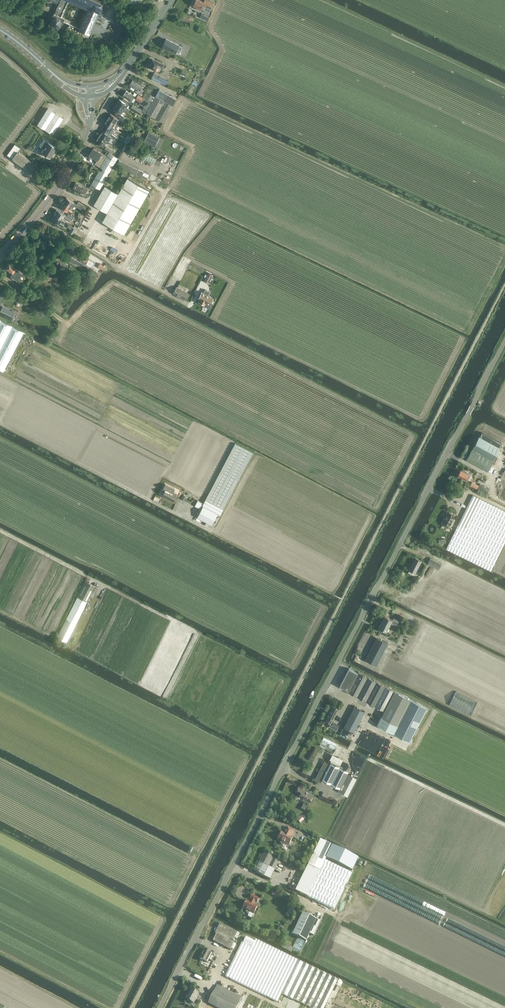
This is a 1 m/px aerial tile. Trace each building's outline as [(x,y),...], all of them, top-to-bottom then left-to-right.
[(89,39),(92,34),(92,33),(91,34),(90,33),(99,11),(100,11),(102,7),(101,7),(102,4),(104,5),(103,5),(104,6),(105,2),(106,3),(106,2),(107,2),(107,1),(107,0),(106,0),(51,0),(59,3),(55,13),(54,13),(49,24),(53,25),(53,27),(55,28),(56,27),(60,28),(63,22),(69,24),(67,29),(66,29),(89,39)] [(212,2),(208,0),(205,0),(204,2),(200,0),(196,0),(194,5),(198,7),(198,8),(201,9),(203,5),(209,8),(212,2)] [(199,18),(207,21),(209,17),(202,13),(199,18)] [(166,39),(162,46),(179,54),(182,47),(166,39)] [(149,67),(156,70),(157,67),(160,68),(160,66),(163,67),(164,64),(152,59),(149,67)] [(184,66),(183,69),(174,66),(169,77),(170,77),(168,81),(159,77),(161,73),(155,71),(154,75),(153,74),(152,78),(156,80),(163,84),(163,83),(168,85),(169,83),(176,85),(191,92),(200,73),(184,66)] [(129,84),(137,90),(139,87),(141,88),(142,86),(133,80),(129,84)] [(152,102),(159,89),(150,84),(143,97),(152,102)] [(145,113),(163,122),(163,123),(176,98),(159,88),(159,89),(152,102),(145,113)] [(138,94),(138,95),(136,94),(135,96),(133,95),(133,94),(126,90),(123,95),(132,101),(133,98),(135,99),(140,102),(139,104),(147,109),(151,103),(143,97),(138,94)] [(128,104),(129,102),(129,101),(123,98),(122,100),(119,99),(116,104),(125,110),(127,111),(129,109),(127,107),(128,104)] [(125,110),(116,104),(113,109),(116,111),(115,113),(120,117),(120,116),(124,119),(126,117),(121,113),(122,111),(124,112),(125,110)] [(140,114),(142,110),(133,104),(131,108),(140,114)] [(37,125),(53,134),(63,118),(48,108),(37,125)] [(107,118),(115,123),(118,118),(111,113),(107,118)] [(110,133),(112,134),(114,130),(117,125),(115,123),(107,118),(106,120),(106,119),(104,122),(104,123),(104,124),(108,127),(106,130),(110,133)] [(99,136),(106,140),(109,136),(115,140),(117,137),(115,135),(112,134),(110,133),(108,135),(102,131),(99,136)] [(144,140),(155,146),(157,147),(160,141),(160,140),(161,138),(160,137),(149,132),(144,140)] [(105,143),(106,140),(99,136),(95,141),(104,147),(106,144),(105,143)] [(42,153),(50,158),(57,147),(48,142),(48,143),(43,140),(40,146),(44,149),(42,153)] [(15,144),(7,155),(12,159),(33,174),(38,166),(18,151),(20,148),(15,144)] [(109,176),(111,172),(110,171),(112,168),(113,169),(119,158),(118,158),(118,157),(110,153),(106,151),(104,154),(93,148),(89,155),(97,160),(95,164),(100,167),(103,168),(101,171),(108,175),(108,176),(109,176)] [(145,154),(143,159),(154,163),(156,158),(145,154)] [(135,174),(137,169),(119,160),(116,165),(135,174)] [(142,175),(144,172),(138,169),(136,175),(146,180),(148,177),(142,175)] [(100,189),(108,176),(108,175),(101,171),(99,170),(91,184),(100,189)] [(149,190),(146,189),(127,178),(118,193),(116,192),(105,186),(94,205),(116,218),(129,225),(149,190)] [(80,193),(81,191),(85,193),(88,189),(83,186),(76,182),(72,189),(80,193)] [(76,207),(77,206),(81,210),(84,206),(78,202),(77,204),(66,197),(63,202),(71,207),(73,208),(74,206),(76,207)] [(71,207),(63,202),(60,206),(71,214),(73,211),(70,209),(71,207)] [(58,210),(55,215),(62,220),(64,218),(68,221),(70,218),(71,219),(73,217),(69,215),(67,217),(58,210)] [(52,219),(59,224),(63,227),(65,225),(61,222),(62,220),(55,215),(52,219)] [(69,258),(68,259),(79,265),(81,262),(92,268),(95,263),(88,259),(89,259),(80,254),(81,252),(79,251),(78,253),(70,249),(67,253),(68,254),(66,257),(69,258)] [(66,263),(69,258),(66,257),(61,254),(62,253),(57,250),(51,260),(66,268),(68,264),(66,263)] [(12,273),(11,275),(17,280),(23,273),(17,268),(9,262),(5,268),(12,273)] [(98,273),(93,270),(89,277),(94,280),(98,273)] [(208,272),(204,281),(209,283),(213,275),(208,272)] [(184,299),(185,299),(188,292),(176,286),(173,293),(184,299)] [(200,291),(197,298),(198,299),(197,301),(202,303),(201,305),(207,308),(209,304),(208,303),(211,298),(207,296),(208,295),(206,294),(208,291),(203,288),(201,292),(200,291)] [(3,306),(0,312),(0,315),(11,321),(15,313),(3,306)] [(38,316),(34,324),(39,326),(43,319),(38,316)] [(4,371),(24,332),(0,319),(0,370),(4,371)] [(482,430),(503,441),(504,437),(504,435),(485,425),(482,430)] [(487,471),(493,461),(500,448),(479,436),(466,460),(487,471)] [(212,524),(217,513),(220,515),(253,452),(235,443),(202,506),(203,506),(197,517),(212,524)] [(468,474),(460,470),(458,476),(465,480),(468,474)] [(470,485),(477,489),(487,494),(489,489),(488,489),(489,487),(487,486),(486,488),(479,484),(479,485),(472,482),(470,485)] [(165,484),(162,490),(164,491),(162,496),(173,501),(177,493),(173,492),(175,489),(165,484)] [(491,571),(504,542),(504,511),(473,495),(446,549),(491,571)] [(448,528),(449,525),(450,525),(455,515),(448,511),(443,522),(442,525),(448,528)] [(416,558),(412,565),(411,564),(409,569),(415,573),(421,561),(416,558)] [(438,569),(441,564),(430,558),(427,564),(438,569)] [(67,642),(87,602),(95,585),(86,581),(78,597),(57,637),(67,642)] [(382,621),(389,625),(391,622),(397,625),(399,620),(393,617),(392,619),(385,615),(382,621)] [(389,625),(382,621),(379,627),(377,630),(381,632),(383,629),(386,631),(388,628),(394,630),(395,628),(389,625)] [(376,665),(387,643),(377,637),(365,660),(376,665)] [(349,668),(339,686),(348,690),(348,691),(375,705),(384,710),(377,724),(393,733),(409,741),(427,708),(411,699),(394,691),(394,690),(385,686),(358,672),(349,668)] [(325,719),(331,723),(329,727),(336,731),(339,725),(332,722),(339,708),(332,705),(325,719)] [(354,732),(365,711),(355,706),(344,727),(354,732)] [(368,744),(366,747),(378,752),(383,738),(379,737),(380,735),(368,731),(368,730),(366,729),(361,741),(368,744)] [(337,744),(323,737),(319,745),(332,752),(337,744)] [(353,764),(360,767),(366,756),(358,753),(353,764)] [(324,761),(315,779),(320,782),(322,779),(339,788),(338,791),(344,794),(353,776),(348,773),(349,770),(331,761),(329,764),(324,761)] [(303,788),(298,786),(296,791),(299,793),(298,796),(309,801),(313,794),(303,788)] [(301,822),(306,818),(303,815),(302,816),(301,815),(300,816),(301,817),(297,820),(301,824),(303,823),(301,822)] [(282,845),(283,845),(284,845),(284,844),(285,843),(288,845),(292,838),(290,837),(294,831),(287,828),(284,834),(282,832),(278,839),(281,841),(281,842),(281,843),(281,844),(282,845)] [(358,859),(320,840),(296,891),(334,910),(358,859)] [(279,861),(273,858),(264,853),(254,872),(264,876),(269,867),(275,870),(279,861)] [(247,913),(248,914),(249,913),(250,912),(253,914),(257,907),(253,905),(255,902),(256,903),(258,899),(252,896),(250,899),(251,900),(250,903),(246,901),(243,908),(246,910),(246,911),(246,912),(246,913),(247,913)] [(292,935),(306,941),(316,919),(302,913),(292,935)] [(230,949),(234,942),(238,943),(242,935),(237,933),(220,924),(215,934),(216,934),(213,941),(230,949)] [(281,993),(311,1007),(324,1007),(338,980),(297,960),(256,940),(255,941),(246,937),(243,943),(242,942),(225,976),(277,1002),(281,993)] [(204,950),(200,959),(207,962),(211,953),(204,950)] [(333,1003),(345,1007),(364,1007),(370,994),(343,982),(333,1003)] [(239,1002),(242,997),(217,985),(215,990),(214,990),(208,1003),(218,1007),(237,1007),(239,1003),(239,1002)] [(197,996),(199,993),(191,989),(189,993),(190,993),(189,995),(188,995),(185,1000),(193,1004),(198,996),(197,996)]
